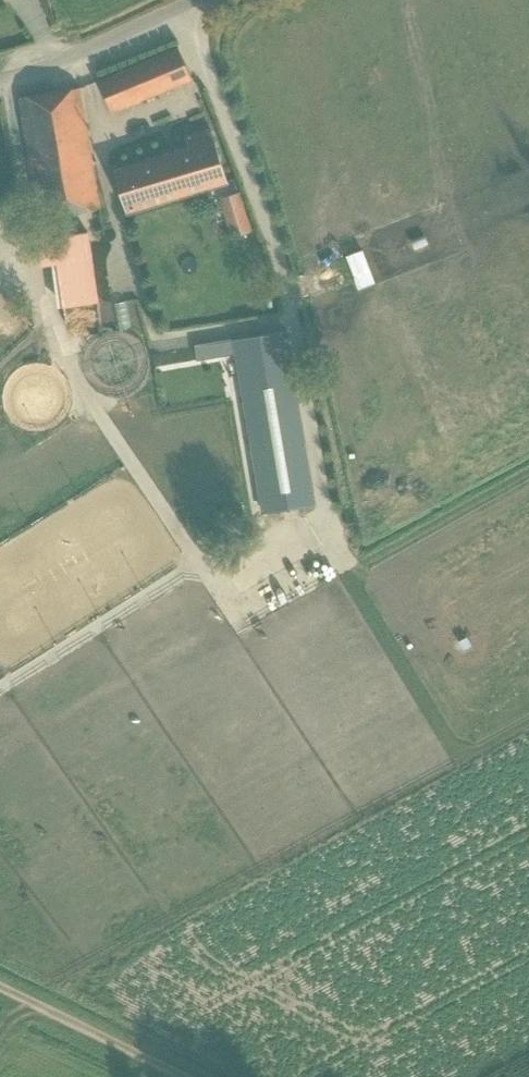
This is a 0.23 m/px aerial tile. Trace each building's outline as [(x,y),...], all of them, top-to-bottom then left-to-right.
[(111,114),(191,79),(177,48),(97,81),(111,114)] [(80,88),(18,98),(40,218),(100,208),(80,88)] [(188,147),(112,171),(125,215),(227,183),(211,129),(185,137),(188,147)] [(231,237),(251,231),(239,192),(219,198),(231,237)] [(64,307),(98,302),(88,233),(38,240),(41,265),(56,263),(64,307)] [(119,330),(130,328),(126,302),(114,304),(119,330)] [(283,330),(238,338),(269,507),(312,501),(283,330)]
